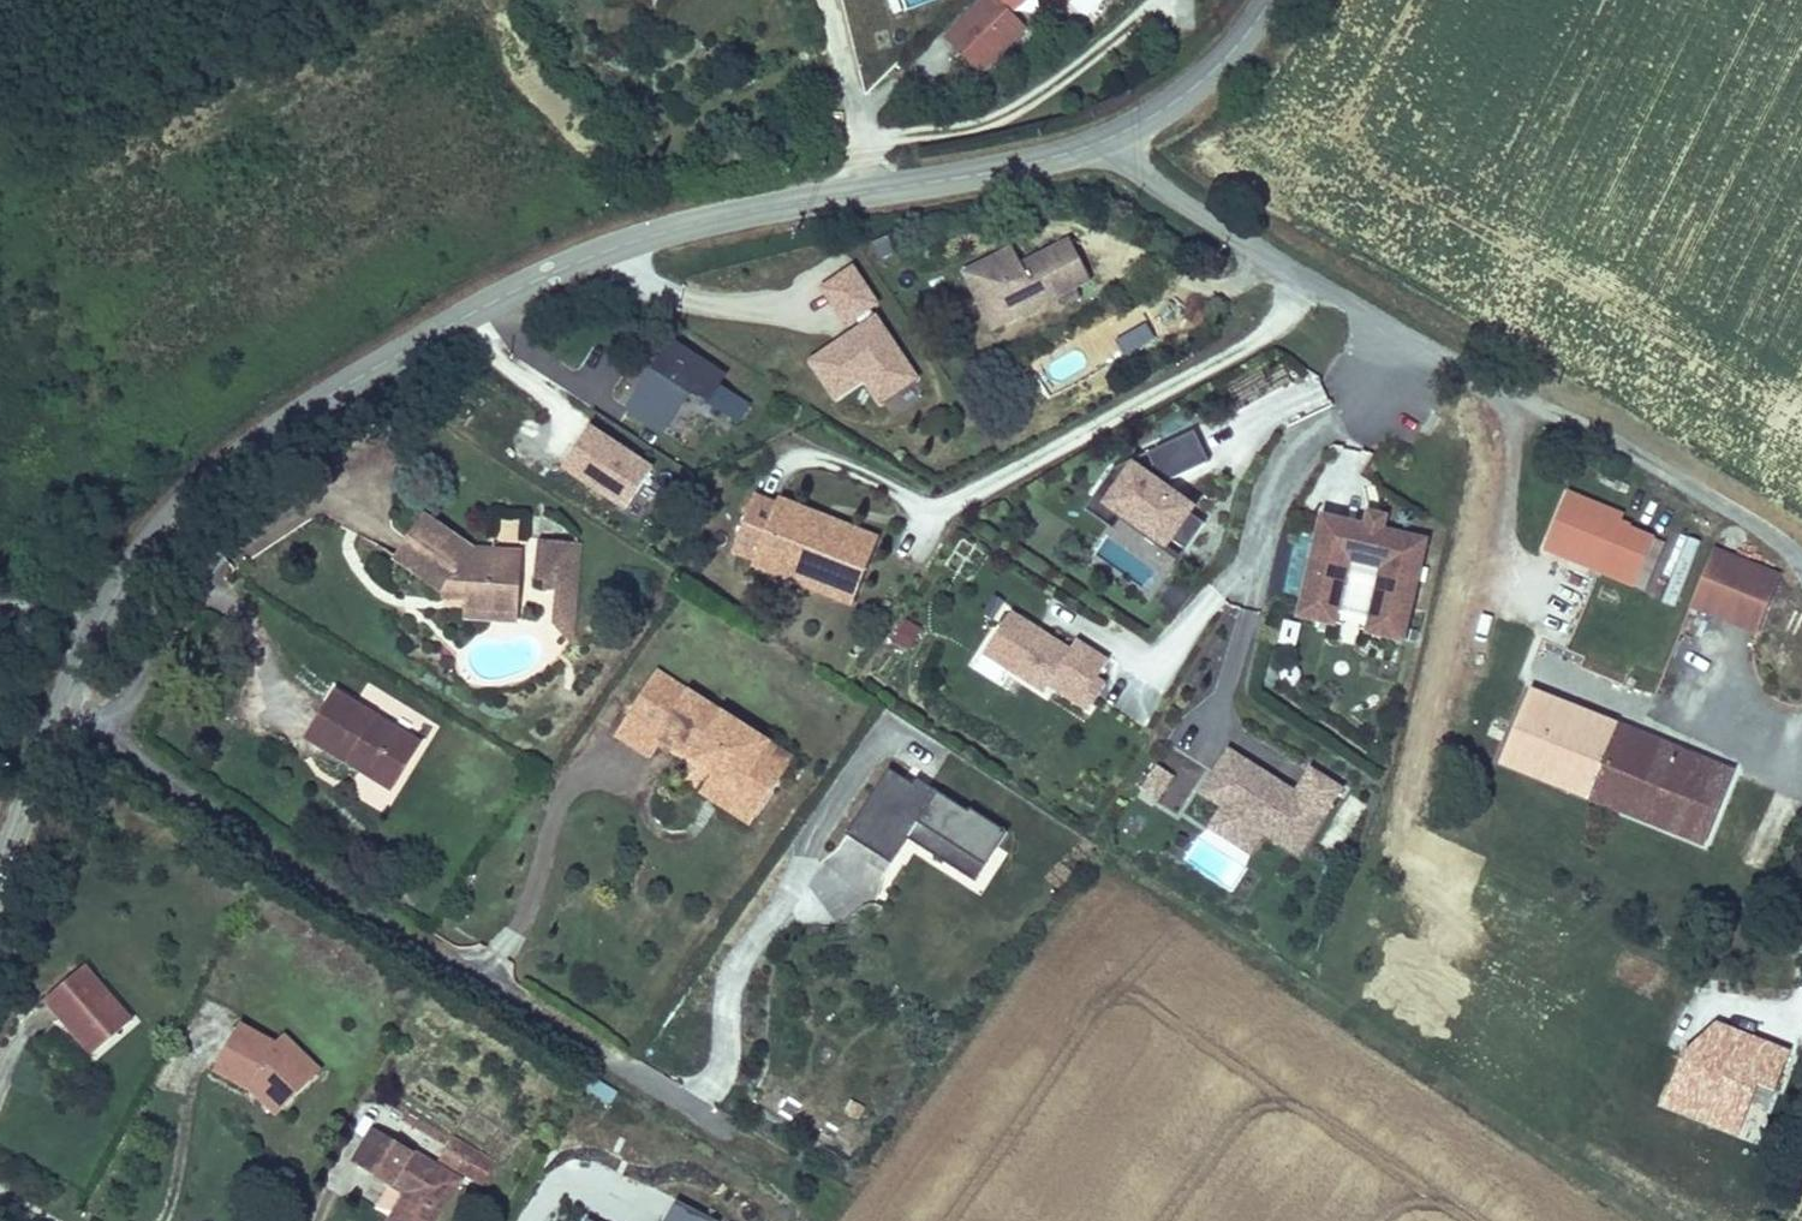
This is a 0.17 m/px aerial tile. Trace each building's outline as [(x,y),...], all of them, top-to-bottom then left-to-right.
[(1026,27),(999,0),(976,0),(940,35),(979,73),(1026,27)] [(990,329),(1090,279),(1069,236),(1020,260),(1011,243),(959,268),(990,329)] [(845,325),(879,302),(852,262),(819,285),(845,325)] [(919,376),(876,310),(806,357),(834,398),(861,380),(877,404),(919,376)] [(670,334),(624,405),(662,430),(688,391),(706,402),(726,370),(670,334)] [(698,449),(709,428),(696,421),(685,443),(698,449)] [(586,428),(558,475),(626,515),(653,468),(586,428)] [(1195,506),(1165,485),(1172,475),(1175,478),(1212,461),(1198,430),(1150,452),(1156,464),(1148,474),(1131,461),(1116,468),(1097,494),(1127,515),(1144,527),(1155,525),(1173,537),(1188,549),(1207,522),(1191,511),(1195,506)] [(1618,520),(1622,510),(1568,488),(1544,548),(1633,584),(1653,534),(1618,520)] [(729,548),(751,556),(757,541),(809,562),(800,583),(848,602),(876,536),(775,495),(773,500),(752,492),(729,548)] [(1127,515),(1097,494),(1087,508),(1116,529),(1127,515)] [(441,598),(463,599),(462,620),(517,622),(520,547),(474,546),(423,511),(391,557),(441,592),(441,598)] [(1383,531),(1387,517),(1372,513),(1369,527),(1383,531)] [(1408,622),(1427,541),(1383,531),(1369,527),(1325,517),(1312,575),(1345,583),(1348,568),(1384,576),(1375,614),(1408,622)] [(498,520),(498,541),(520,540),(519,519),(498,520)] [(1173,537),(1155,525),(1144,527),(1168,544),(1173,537)] [(552,582),(577,584),(579,542),(538,539),(535,572),(544,582),(552,582)] [(757,541),(751,556),(748,562),(800,583),(809,562),(757,541)] [(1754,632),(1779,570),(1713,545),(1689,607),(1754,632)] [(1336,622),(1345,583),(1312,575),(1302,614),(1336,622)] [(574,636),(577,584),(552,582),(550,623),(568,639),(574,636)] [(1098,677),(1110,659),(1078,638),(1072,648),(1044,630),(1041,635),(1033,630),(1036,625),(1013,610),(986,651),(1046,690),(1051,683),(1090,709),(1102,690),(1093,684),(1098,677)] [(1404,639),(1408,622),(1375,614),(1371,631),(1404,639)] [(912,652),(924,629),(901,618),(889,641),(912,652)] [(714,767),(700,790),(750,822),(792,756),(769,742),(757,762),(732,746),(745,726),(660,672),(633,715),(665,735),(714,767)] [(1102,690),(1107,682),(1098,677),(1093,684),(1102,690)] [(306,735),(346,759),(350,752),(393,778),(418,739),(334,688),(306,735)] [(1600,770),(1617,723),(1530,690),(1509,745),(1563,765),(1557,784),(1608,803),(1618,777),(1600,770)] [(665,735),(633,715),(619,736),(651,757),(665,735)] [(1736,767),(1617,723),(1600,770),(1618,777),(1608,803),(1684,831),(1703,781),(1727,790),(1736,767)] [(769,742),(745,726),(732,746),(757,762),(769,742)] [(1563,765),(1509,745),(1502,764),(1557,784),(1563,765)] [(1299,854),(1342,787),(1312,768),(1297,792),(1230,749),(1203,792),(1223,805),(1264,831),(1299,854)] [(350,752),(346,759),(389,785),(393,778),(350,752)] [(1158,798),(1174,773),(1159,764),(1142,788),(1158,798)] [(1005,835),(997,830),(1000,825),(969,804),(965,809),(919,778),(915,784),(887,766),(844,830),(891,861),(908,836),(975,881),(1005,835)] [(1709,840),(1727,790),(1703,781),(1684,831),(1709,840)] [(1344,789),(1318,846),(1339,856),(1366,799),(1344,789)] [(1264,831),(1223,805),(1210,825),(1251,851),(1264,831)] [(980,893),(1007,853),(998,848),(971,887),(980,893)] [(41,994),(67,1029),(86,1053),(132,1018),(87,959),(41,994)] [(1662,1104),(1737,1134),(1758,1083),(1776,1090),(1792,1050),(1716,1020),(1682,1053),(1662,1104)] [(290,1057),(298,1049),(282,1033),(272,1040),(238,1023),(214,1065),(248,1086),(259,1075),(288,1104),(312,1080),(290,1057)] [(86,1053),(67,1029),(54,1039),(72,1064),(86,1053)] [(320,1071),(298,1049),(290,1057),(312,1080),(320,1071)] [(259,1075),(248,1086),(277,1115),(288,1104),(259,1075)] [(387,1218),(392,1220),(432,1220),(458,1174),(369,1125),(350,1158),(403,1188),(387,1218)] [(484,1183),(495,1164),(448,1137),(437,1156),(484,1183)] [(613,1220),(616,1216),(591,1202),(581,1220),(570,1214),(566,1220),(615,1220),(613,1220)]
